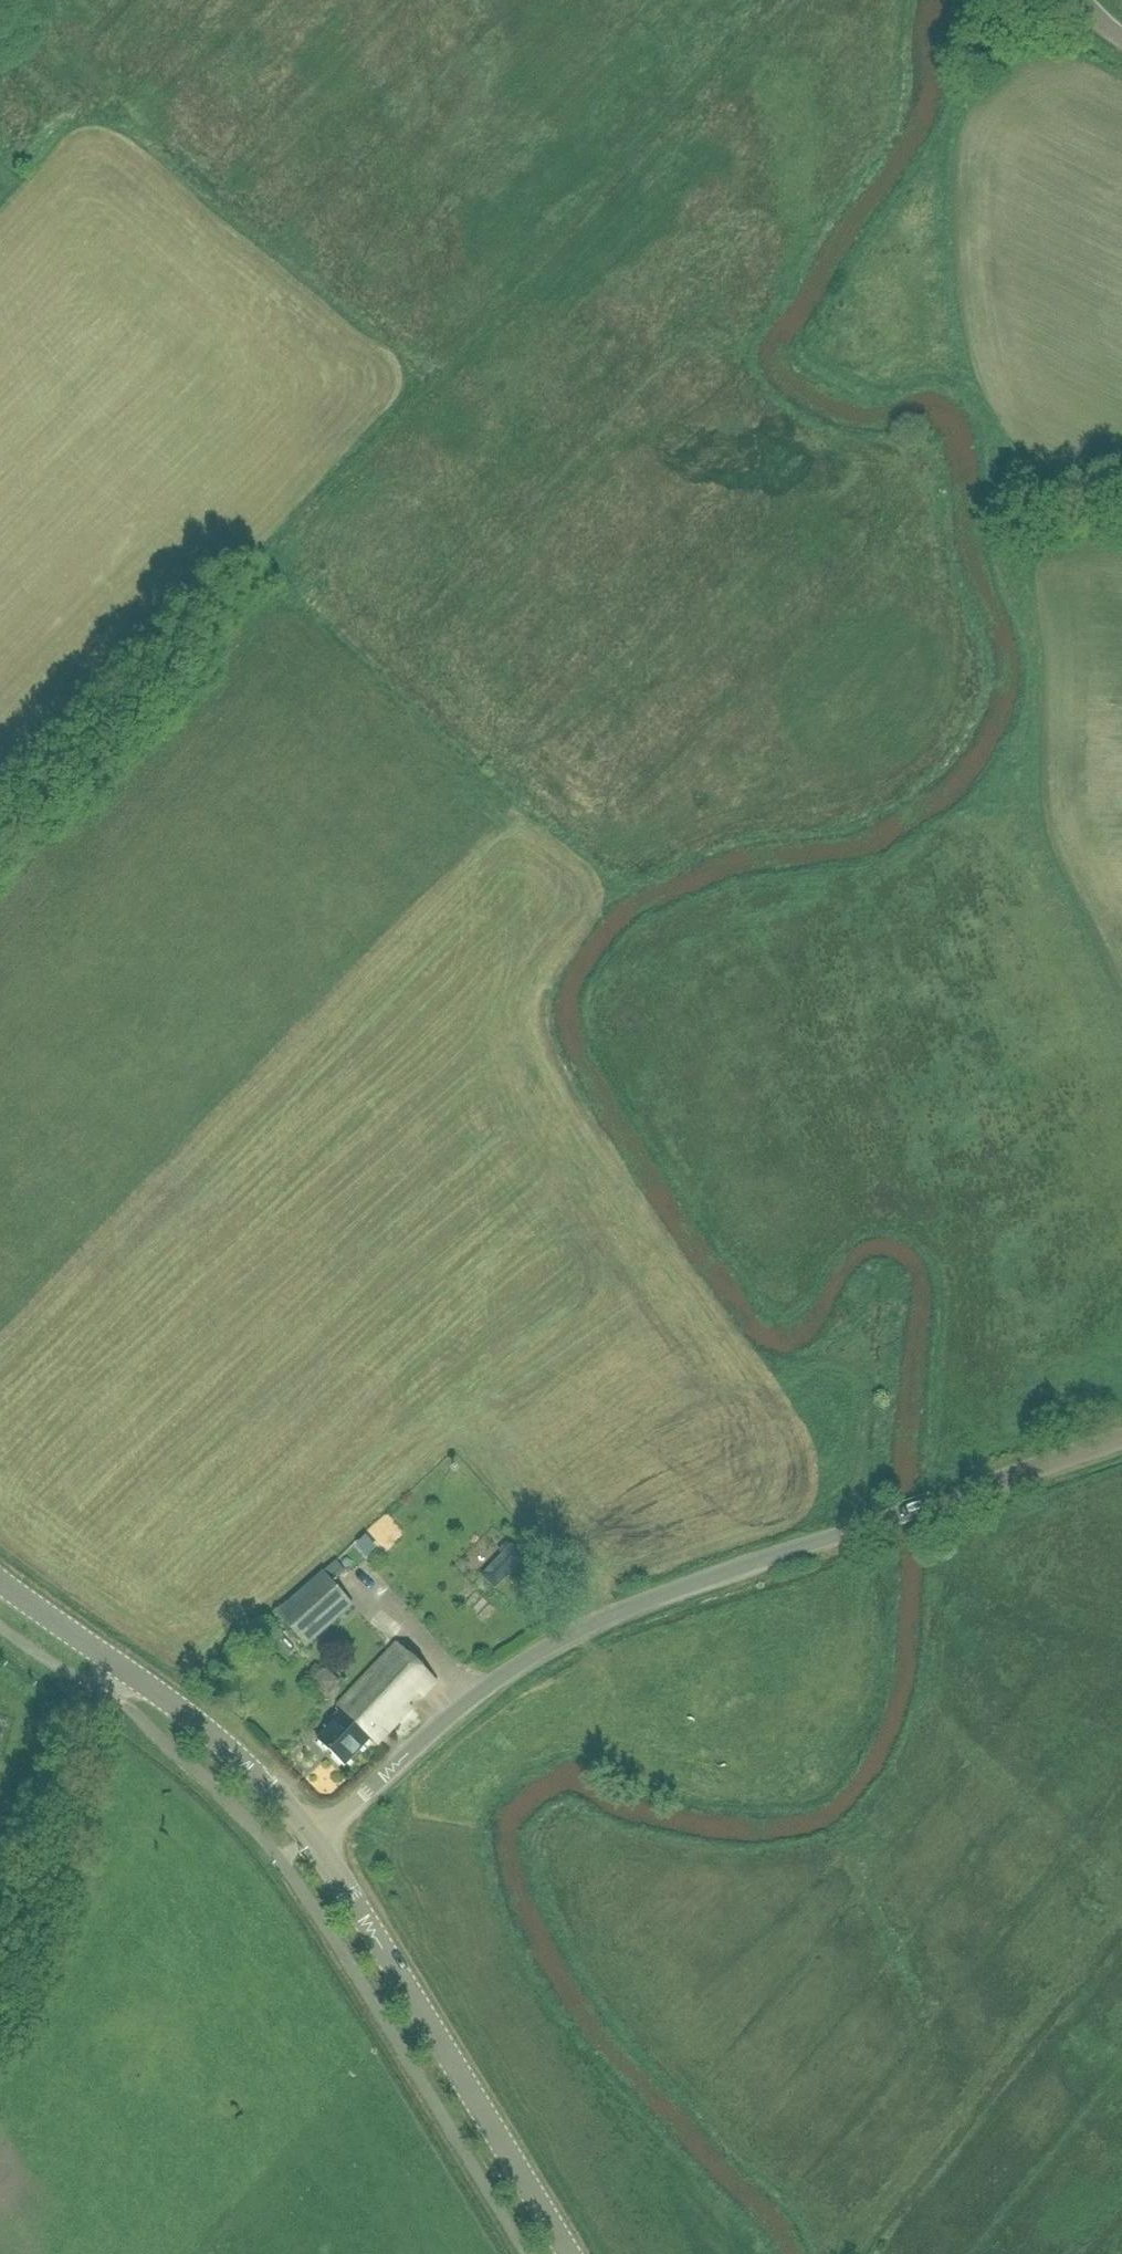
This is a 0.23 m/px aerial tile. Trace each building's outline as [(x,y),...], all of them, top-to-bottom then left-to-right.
[(511,1546),(483,1577),(496,1589),(525,1558),(511,1546)] [(353,1605),(323,1572),(277,1613),(307,1646),(353,1605)] [(281,1648),(298,1661),(307,1649),(291,1636),(281,1648)] [(341,1709),(325,1727),(327,1729),(317,1739),(345,1766),(371,1738),(377,1743),(436,1682),(396,1644),(338,1706),(341,1709)]
